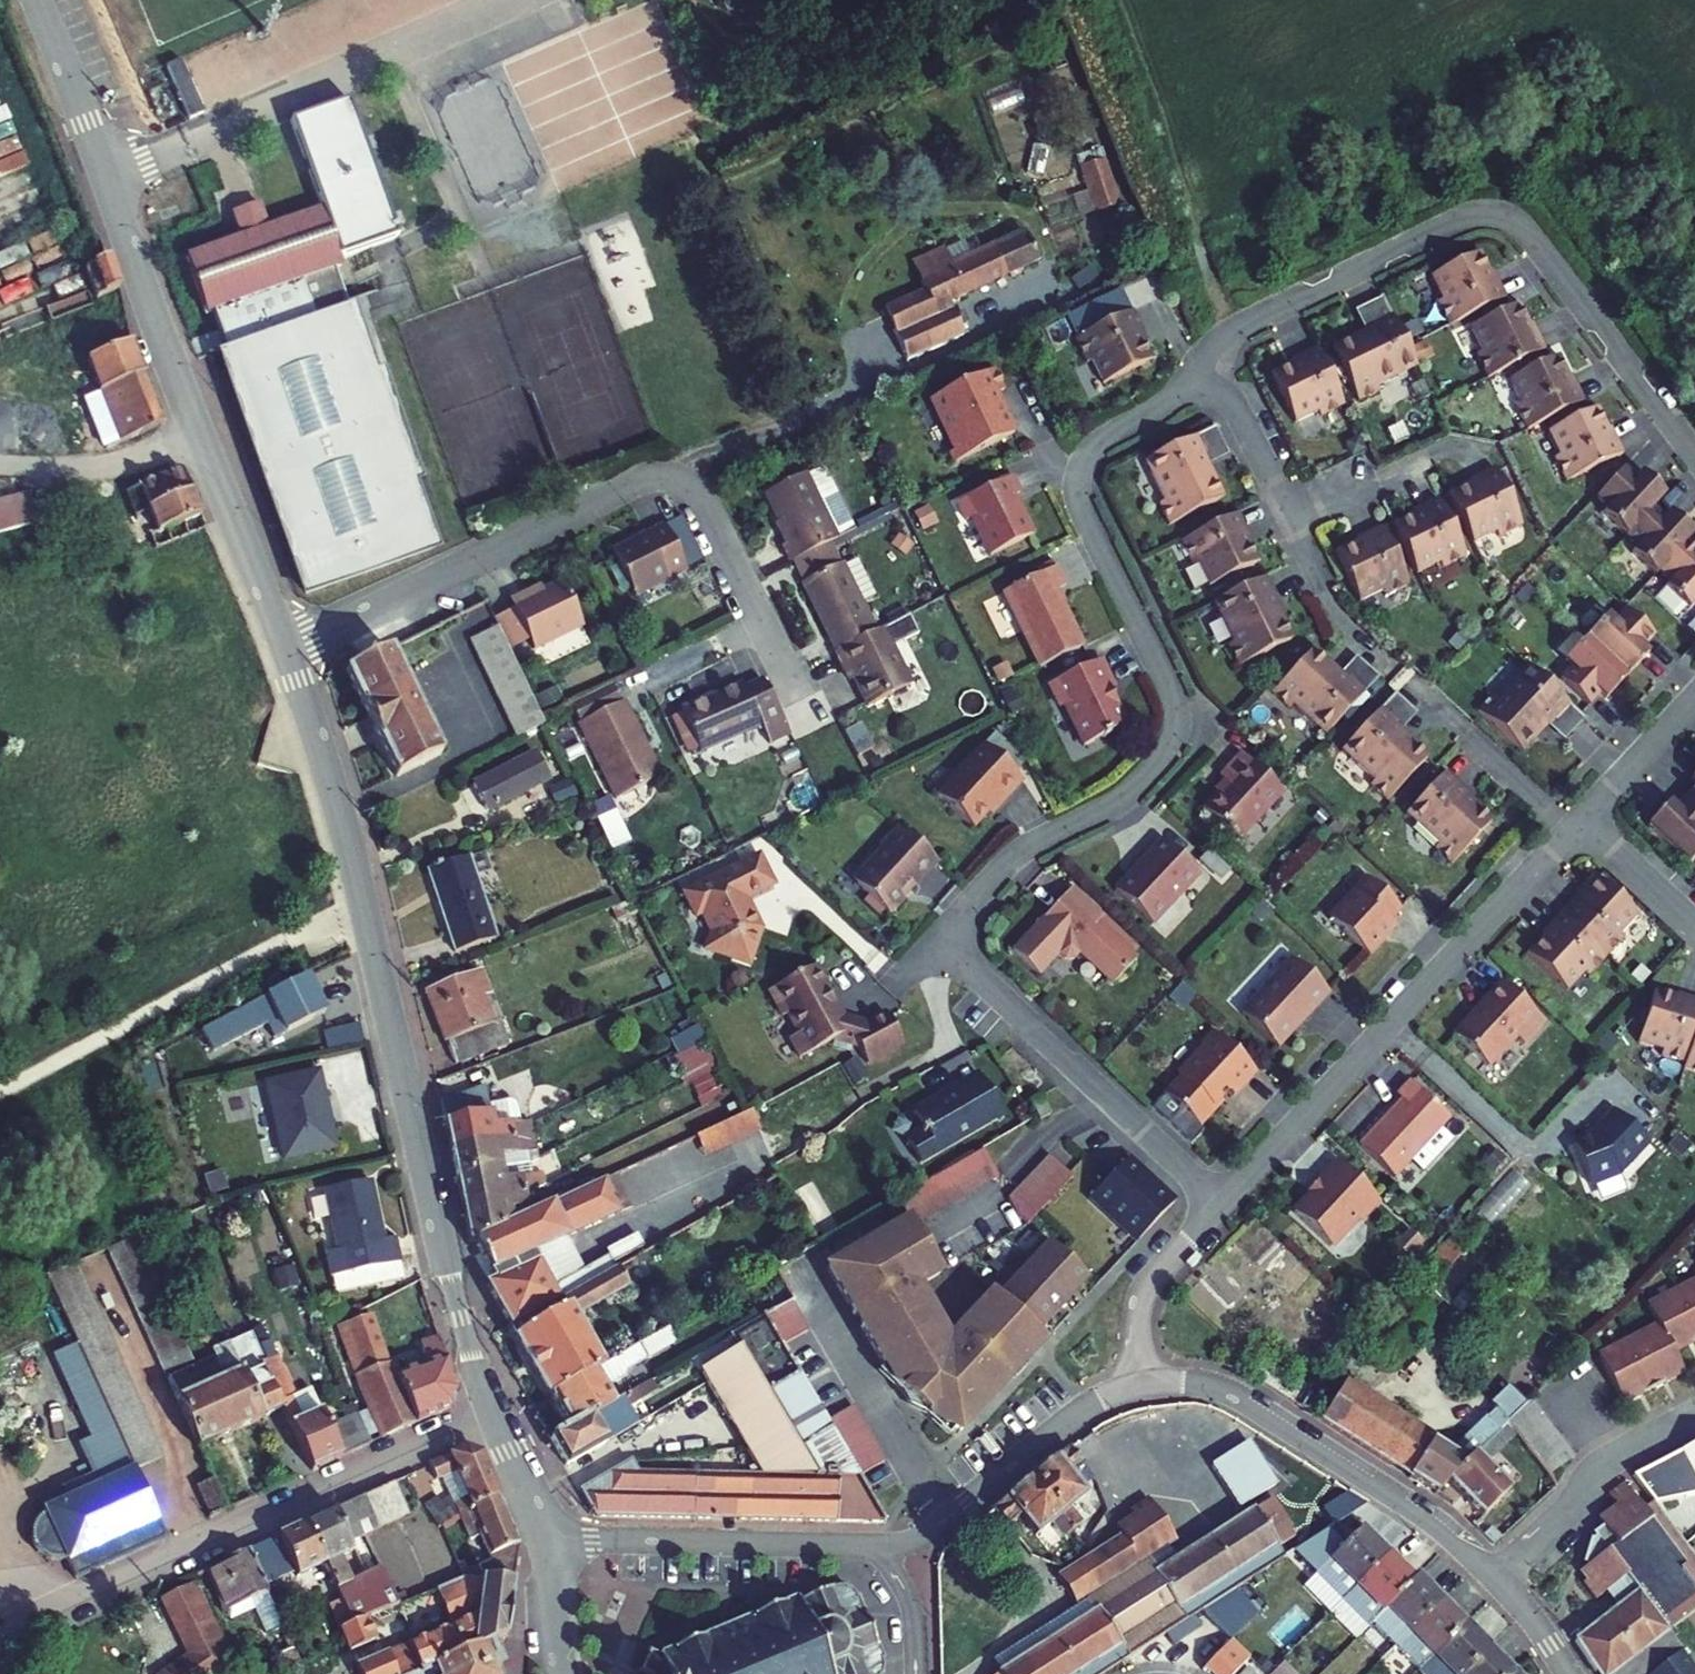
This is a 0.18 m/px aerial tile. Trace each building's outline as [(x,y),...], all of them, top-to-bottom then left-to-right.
[(186,57),(165,66),(187,119),(208,110),(186,57)] [(1089,192),(1078,194),(1082,214),(1124,206),(1114,156),(1084,162),(1089,192)] [(0,167),(9,202),(42,193),(33,159),(0,167)] [(258,206),(231,215),(236,228),(263,219),(258,206)] [(186,258),(206,315),(213,313),(229,357),(222,360),(305,595),(433,550),(410,483),(416,481),(379,378),(373,380),(335,270),(340,268),(321,211),(267,230),(263,219),(236,228),(240,240),(186,258)] [(920,282),(925,292),(884,310),(906,361),(963,336),(948,302),(1037,262),(1026,235),(949,269),(941,251),(912,263),(921,282),(920,282)] [(1487,275),(1476,254),(1426,278),(1437,301),(1432,304),(1444,328),(1498,302),(1486,276),(1487,275)] [(97,299),(111,294),(118,292),(107,261),(85,269),(97,299)] [(1486,276),(1498,302),(1502,300),(1489,274),(1487,275),(1486,276)] [(1327,348),(1328,351),(1371,331),(1368,326),(1387,317),(1378,298),(1350,311),(1360,332),(1327,348)] [(1525,327),(1515,306),(1465,330),(1476,353),(1472,356),(1483,380),(1538,354),(1525,328),(1525,327)] [(1125,314),(1122,316),(1135,341),(1136,341),(1138,340),(1125,314)] [(1122,316),(1068,343),(1081,367),(1085,364),(1097,387),(1147,362),(1136,341),(1135,341),(1122,316)] [(1402,348),(1387,317),(1368,326),(1371,331),(1328,351),(1354,403),(1374,393),(1372,388),(1412,369),(1402,348)] [(1525,328),(1538,354),(1541,352),(1528,326),(1525,327),(1525,328)] [(116,435),(119,443),(164,426),(131,344),(93,359),(89,349),(83,351),(87,361),(87,362),(116,435)] [(1312,350),(1286,362),(1287,364),(1288,366),(1314,353),(1312,350)] [(1287,364),(1266,375),(1290,425),(1314,414),(1316,419),(1340,407),(1314,353),(1288,366),(1287,364)] [(1565,379),(1554,358),(1504,382),(1516,406),(1510,408),(1522,432),(1576,405),(1564,379),(1565,379)] [(989,370),(926,401),(950,451),(955,461),(1008,436),(995,409),(990,411),(984,399),(989,396),(999,391),(989,370)] [(1565,379),(1564,379),(1576,405),(1580,404),(1567,378),(1565,379)] [(989,396),(984,399),(990,411),(995,409),(989,396)] [(1604,431),(1593,410),(1543,435),(1554,457),(1549,460),(1561,484),(1615,457),(1603,431),(1604,431)] [(1211,428),(1191,438),(1200,457),(1196,458),(1216,501),(1220,499),(1203,467),(1225,456),(1211,428)] [(1604,431),(1603,431),(1615,457),(1619,456),(1606,430),(1604,431)] [(116,435),(110,438),(114,446),(119,443),(116,435)] [(1191,438),(1139,463),(1159,503),(1154,505),(1164,527),(1216,501),(1196,458),(1200,457),(1191,438)] [(950,451),(943,455),(948,465),(955,461),(950,451)] [(158,535),(200,518),(182,471),(180,471),(176,469),(167,473),(166,477),(125,494),(135,518),(148,512),(158,535)] [(1465,486),(1491,474),(1490,470),(1464,483),(1465,485),(1465,486)] [(1620,470),(1593,499),(1604,510),(1598,516),(1622,539),(1649,510),(1660,498),(1637,475),(1631,481),(1620,470)] [(1465,485),(1444,496),(1468,546),(1491,535),(1493,540),(1518,528),(1491,474),(1465,486),(1465,485)] [(804,476),(764,495),(778,523),(788,544),(785,546),(782,547),(790,563),(828,544),(836,541),(804,476)] [(1006,478),(952,504),(961,521),(966,519),(985,557),(1027,536),(1008,497),(1014,495),(1006,478)] [(0,500),(0,534),(28,528),(22,496),(0,500)] [(1409,517),(1435,504),(1433,501),(1407,514),(1409,516),(1409,517)] [(1409,516),(1387,526),(1412,576),(1435,565),(1437,570),(1462,558),(1435,504),(1409,517),(1409,516)] [(1649,510),(1622,539),(1633,549),(1627,556),(1650,578),(1655,573),(1682,544),(1688,537),(1665,515),(1661,521),(1649,510)] [(1232,515),(1229,517),(1242,543),(1245,542),(1232,515)] [(1203,589),(1253,564),(1242,543),(1229,517),(1175,544),(1186,568),(1191,566),(1203,589)] [(788,544),(778,523),(774,526),(785,546),(788,544)] [(612,552),(635,597),(686,571),(664,527),(612,552)] [(1352,545),(1378,532),(1376,529),(1350,542),(1351,544),(1352,545)] [(1351,544),(1330,555),(1354,605),(1377,593),(1380,598),(1404,586),(1378,532),(1352,545),(1351,544)] [(876,633),(869,619),(861,604),(843,567),(842,564),(839,565),(828,544),(793,562),(804,583),(801,585),(835,653),(876,633)] [(1655,573),(1666,584),(1660,591),(1684,613),(1694,601),(1694,553),(1693,555),(1682,544),(1655,573)] [(876,597),(858,560),(843,567),(861,604),(876,597)] [(1050,569),(998,594),(1035,669),(1076,649),(1049,593),(1060,588),(1050,569)] [(1260,579),(1208,605),(1228,646),(1223,648),(1233,668),(1285,643),(1265,600),(1269,598),(1260,579)] [(528,594),(510,603),(514,610),(529,641),(534,650),(582,626),(561,583),(543,592),(530,599),(528,594)] [(540,588),(528,594),(530,599),(543,592),(540,588)] [(1265,600),(1285,643),(1289,641),(1268,599),(1265,600)] [(498,628),(509,651),(529,641),(514,610),(494,620),(498,628)] [(1603,617),(1581,640),(1622,679),(1644,656),(1639,651),(1650,638),(1621,612),(1610,623),(1603,617)] [(869,619),(876,633),(881,630),(875,616),(869,619)] [(509,651),(498,628),(470,642),(516,739),(545,725),(543,721),(509,651)] [(843,671),(848,668),(854,680),(867,707),(910,686),(882,629),(881,630),(876,633),(835,653),(843,671)] [(1622,679),(1581,640),(1559,664),(1566,670),(1555,682),(1584,709),(1595,697),(1601,702),(1622,679)] [(344,672),(396,778),(441,756),(389,650),(344,672)] [(1306,653),(1266,696),(1283,711),(1287,708),(1320,738),(1359,696),(1343,682),(1340,685),(1333,678),(1306,653)] [(1113,683),(1101,658),(1048,684),(1058,703),(1065,705),(1084,745),(1102,736),(1103,738),(1109,734),(1109,733),(1127,724),(1115,700),(1112,702),(1106,690),(1112,688),(1112,687),(1113,687),(1113,686),(1114,684),(1113,683)] [(1352,659),(1333,678),(1340,685),(1343,682),(1359,696),(1374,680),(1352,659)] [(854,680),(848,668),(843,671),(849,682),(854,680)] [(1488,697),(1473,714),(1515,753),(1541,726),(1547,719),(1550,723),(1565,707),(1523,668),(1492,701),(1488,697)] [(715,700),(683,716),(703,755),(763,726),(772,744),(789,736),(778,712),(762,681),(745,690),(743,686),(715,700)] [(646,754),(642,746),(644,745),(623,703),(622,703),(613,685),(571,706),(580,724),(578,725),(615,800),(660,778),(648,753),(646,754)] [(1110,689),(1106,690),(1112,702),(1115,700),(1110,689)] [(1390,695),(1375,711),(1391,726),(1387,729),(1394,735),(1413,716),(1390,695)] [(713,697),(681,712),(683,716),(715,700),(713,697)] [(545,725),(552,738),(578,725),(580,724),(571,706),(543,721),(545,725)] [(1547,719),(1541,726),(1560,745),(1581,723),(1572,715),(1565,707),(1550,723),(1547,719)] [(1365,787),(1382,804),(1421,761),(1394,735),(1387,729),(1391,726),(1375,711),(1336,753),(1368,784),(1365,787)] [(978,746),(931,797),(967,830),(981,814),(991,803),(995,806),(1017,783),(978,746)] [(535,753),(473,786),(487,812),(548,779),(535,753)] [(1198,812),(1231,842),(1276,794),(1236,756),(1215,779),(1219,782),(1223,786),(1213,796),(1198,812)] [(1681,798),(1694,812),(1694,772),(1686,781),(1691,787),(1681,798)] [(1439,774),(1417,799),(1421,804),(1456,857),(1486,825),(1459,799),(1452,792),(1455,789),(1452,786),(1439,774)] [(1219,782),(1209,792),(1213,796),(1223,786),(1219,782)] [(1642,829),(1683,867),(1694,854),(1694,812),(1681,798),(1670,809),(1665,804),(1642,829)] [(1417,799),(1400,817),(1433,847),(1429,851),(1446,867),(1456,857),(1421,804),(1417,799)] [(991,803),(981,814),(984,818),(995,806),(991,803)] [(612,849),(632,841),(618,809),(598,817),(612,849)] [(851,878),(851,886),(881,915),(883,913),(888,913),(898,902),(898,897),(907,887),(908,888),(931,863),(892,827),(873,848),(873,854),(851,878)] [(1123,878),(1109,893),(1145,927),(1193,877),(1156,842),(1134,866),(1138,869),(1130,877),(1123,878)] [(428,871),(454,953),(494,940),(475,878),(490,873),(484,855),(469,860),(469,858),(440,867),(439,865),(432,867),(432,869),(428,871)] [(769,887),(754,858),(679,895),(691,920),(697,916),(706,935),(700,952),(744,967),(756,932),(741,901),(769,887)] [(622,879),(615,863),(603,868),(611,885),(622,879)] [(1134,866),(1123,878),(1130,877),(1138,869),(1134,866)] [(1362,881),(1323,922),(1361,957),(1378,939),(1376,938),(1387,927),(1384,924),(1395,912),(1362,881)] [(1577,899),(1558,919),(1602,960),(1619,942),(1615,938),(1633,919),(1592,881),(1576,898),(1577,899)] [(1065,891),(1007,954),(1033,978),(1053,956),(1059,962),(1068,961),(1073,955),(1103,983),(1110,983),(1127,965),(1127,958),(1092,925),(1097,920),(1065,891)] [(1574,897),(1555,917),(1558,919),(1577,899),(1576,898),(1574,897)] [(612,910),(617,923),(628,918),(639,914),(634,901),(612,910)] [(1537,939),(1538,940),(1558,919),(1555,917),(1535,937),(1537,939)] [(617,923),(624,940),(635,935),(628,918),(617,923)] [(1097,920),(1092,925),(1127,958),(1133,951),(1098,918),(1097,920)] [(1537,939),(1521,957),(1562,995),(1580,976),(1584,980),(1602,960),(1558,919),(1538,940),(1537,939)] [(1387,927),(1376,938),(1378,939),(1388,928),(1387,927)] [(1255,996),(1236,1017),(1272,1051),(1302,1020),(1300,1018),(1321,994),(1285,960),(1253,994),(1255,996)] [(810,967),(763,993),(776,1018),(781,1016),(792,1035),(783,1040),(794,1060),(827,1042),(852,1050),(861,1066),(896,1047),(879,1015),(852,1030),(839,1026),(827,1004),(822,1003),(819,996),(821,995),(819,990),(822,988),(810,967)] [(487,994),(479,973),(427,994),(455,1066),(509,1045),(500,1022),(498,1023),(492,1025),(481,997),(487,994)] [(265,1025),(278,1018),(286,1034),(324,1015),(306,978),(267,997),(184,1039),(193,1058),(198,1055),(237,1036),(238,1028),(260,1017),(265,1025)] [(1448,1039),(1481,1069),(1509,1040),(1518,1049),(1540,1026),(1496,985),(1475,1007),(1476,1009),(1448,1039)] [(832,1009),(822,988),(819,990),(821,995),(819,996),(822,1003),(827,1004),(839,1026),(852,1030),(879,1015),(878,1014),(860,1024),(839,1018),(834,1008),(832,1009)] [(498,1023),(487,994),(481,997),(492,1025),(498,1023)] [(1300,1018),(1302,1020),(1323,996),(1321,994),(1300,1018)] [(1648,994),(1631,1047),(1656,1055),(1654,1060),(1680,1068),(1694,1020),(1694,1010),(1670,1002),(1670,1001),(1648,994)] [(1694,1010),(1694,1006),(1671,999),(1670,1001),(1670,1002),(1694,1010)] [(1476,1009),(1475,1007),(1447,1038),(1448,1039),(1476,1009)] [(1679,1072),(1694,1077),(1694,1020),(1679,1072)] [(697,1024),(670,1038),(677,1052),(704,1037),(697,1024)] [(358,1025),(324,1034),(329,1052),(362,1043),(363,1043),(358,1025)] [(1175,1080),(1159,1097),(1194,1129),(1216,1104),(1214,1103),(1223,1093),(1228,1098),(1250,1074),(1208,1034),(1195,1048),(1198,1050),(1172,1077),(1175,1080)] [(722,1067),(706,1040),(672,1057),(686,1085),(722,1067)] [(946,1064),(951,1080),(981,1071),(976,1055),(946,1064)] [(267,1084),(284,1160),(336,1149),(319,1073),(267,1084)] [(921,1166),(1006,1123),(984,1079),(917,1114),(926,1133),(909,1143),(921,1166)] [(701,1108),(731,1092),(727,1084),(697,1099),(701,1108)] [(1395,1102),(1353,1147),(1388,1181),(1404,1164),(1416,1152),(1428,1163),(1447,1142),(1435,1131),(1444,1122),(1403,1084),(1391,1097),(1395,1102)] [(1023,1096),(1034,1114),(1045,1109),(1034,1090),(1023,1096)] [(522,1136),(516,1106),(509,1101),(487,1105),(485,1093),(447,1102),(441,1104),(445,1123),(451,1151),(522,1136)] [(1595,1132),(1574,1140),(1589,1181),(1619,1170),(1649,1140),(1616,1107),(1602,1121),(1604,1123),(1595,1132)] [(743,1115),(696,1138),(705,1156),(760,1130),(751,1112),(743,1115)] [(522,1136),(451,1151),(457,1178),(527,1164),(525,1154),(536,1151),(532,1131),(522,1136)] [(527,1164),(537,1159),(536,1151),(525,1154),(527,1164)] [(1416,1152),(1404,1164),(1416,1175),(1428,1163),(1416,1152)] [(912,1192),(896,1200),(909,1221),(912,1227),(927,1219),(940,1213),(953,1205),(967,1198),(981,1192),(1001,1181),(986,1154),(966,1164),(953,1171),(939,1178),(925,1185),(912,1192)] [(1067,1179),(1070,1176),(1049,1156),(1038,1169),(1028,1180),(1018,1191),(1009,1201),(1015,1215),(1026,1225),(1036,1214),(1036,1213),(1039,1210),(1049,1199),(1059,1187),(1065,1180),(1067,1179)] [(1172,1206),(1127,1163),(1091,1200),(1137,1243),(1172,1206)] [(527,1164),(457,1178),(462,1206),(523,1194),(532,1191),(544,1186),(541,1173),(529,1175),(527,1164)] [(1305,1196),(1287,1215),(1324,1249),(1350,1222),(1356,1221),(1372,1204),(1330,1164),(1310,1185),(1315,1189),(1307,1198),(1305,1196)] [(510,1225),(513,1232),(475,1242),(497,1283),(487,1287),(510,1327),(562,1297),(564,1299),(581,1289),(575,1279),(573,1274),(555,1285),(555,1291),(553,1292),(534,1255),(563,1242),(631,1209),(615,1176),(528,1217),(510,1225)] [(779,1195),(783,1194),(787,1193),(778,1177),(767,1183),(763,1186),(766,1190),(771,1193),(779,1195)] [(350,1187),(339,1189),(323,1193),(337,1253),(326,1255),(332,1279),(399,1264),(400,1264),(394,1239),(383,1241),(370,1183),(350,1187)] [(1310,1185),(1302,1194),(1305,1196),(1307,1198),(1315,1189),(1310,1185)] [(510,1225),(528,1217),(523,1194),(462,1206),(470,1244),(475,1242),(513,1232),(510,1225)] [(909,1221),(826,1269),(895,1387),(932,1421),(958,1434),(993,1397),(1044,1340),(1037,1333),(995,1296),(998,1291),(995,1288),(948,1341),(947,1343),(925,1322),(932,1315),(917,1288),(940,1275),(909,1221)] [(1394,1251),(1404,1260),(1417,1246),(1407,1236),(1394,1251)] [(194,1362),(136,1237),(108,1249),(165,1375),(194,1362)] [(995,1296),(1037,1333),(1052,1315),(1069,1297),(1087,1277),(1058,1252),(1041,1237),(1024,1256),(1007,1275),(995,1288),(998,1291),(995,1296)] [(573,1274),(575,1279),(581,1276),(563,1242),(534,1255),(553,1292),(555,1291),(555,1285),(573,1274)] [(65,1318),(134,1469),(162,1456),(74,1264),(46,1276),(65,1318)] [(336,1295),(403,1280),(399,1264),(332,1279),(336,1295)] [(633,1281),(624,1265),(618,1268),(627,1284),(633,1281)] [(564,1299),(562,1297),(510,1327),(551,1398),(602,1368),(573,1318),(629,1287),(627,1284),(618,1268),(581,1289),(564,1299)] [(1684,1372),(1673,1353),(1694,1341),(1694,1282),(1647,1307),(1658,1327),(1598,1357),(1623,1404),(1684,1372)] [(793,1301),(786,1289),(776,1296),(782,1307),(790,1302),(793,1301)] [(328,1329),(351,1316),(344,1302),(321,1314),(328,1329)] [(782,1307),(762,1318),(771,1333),(780,1348),(807,1332),(799,1317),(790,1302),(782,1307)] [(363,1373),(356,1376),(382,1439),(451,1407),(456,1392),(446,1360),(439,1338),(419,1347),(427,1368),(400,1379),(393,1361),(387,1363),(367,1314),(343,1325),(363,1373)] [(745,1448),(760,1475),(760,1477),(836,1478),(856,1479),(824,1424),(780,1348),(771,1333),(762,1318),(731,1336),(739,1349),(700,1371),(707,1383),(745,1448)] [(212,1353),(230,1345),(227,1341),(210,1349),(212,1353)] [(212,1353),(214,1358),(167,1379),(199,1448),(282,1410),(269,1383),(264,1386),(262,1381),(260,1383),(254,1370),(241,1375),(240,1374),(242,1373),(230,1345),(212,1353)] [(645,1357),(638,1346),(602,1368),(551,1398),(569,1429),(612,1404),(602,1385),(619,1376),(617,1374),(645,1357)] [(276,1358),(271,1347),(261,1351),(265,1362),(276,1358)] [(311,1471),(372,1444),(360,1415),(328,1428),(320,1413),(310,1390),(294,1397),(276,1358),(265,1362),(264,1363),(261,1365),(269,1383),(282,1410),(311,1471)] [(1320,1422),(1390,1466),(1414,1429),(1344,1384),(1320,1422)] [(569,1429),(551,1440),(566,1466),(607,1443),(599,1430),(630,1411),(628,1408),(642,1400),(636,1391),(612,1404),(569,1429)] [(1549,1476),(1574,1457),(1531,1401),(1508,1423),(1516,1434),(1549,1476)] [(824,1424),(856,1479),(884,1463),(876,1449),(868,1435),(860,1421),(852,1407),(824,1424)] [(1508,1423),(1496,1409),(1450,1454),(1432,1442),(1409,1478),(1436,1495),(1448,1484),(1475,1456),(1480,1452),(1508,1423)] [(630,1411),(599,1430),(607,1443),(638,1424),(630,1411)] [(1489,1461),(1516,1434),(1508,1423),(1480,1452),(1489,1461)] [(1409,1478),(1432,1442),(1414,1429),(1390,1466),(1409,1478)] [(1277,1487),(1250,1444),(1213,1467),(1241,1510),(1277,1487)] [(631,1463),(580,1491),(595,1518),(830,1522),(836,1523),(836,1478),(760,1477),(760,1475),(745,1448),(631,1463)] [(992,1510),(1007,1527),(1020,1516),(1047,1550),(1072,1531),(1097,1511),(1070,1477),(1083,1467),(1068,1449),(1031,1480),(992,1510)] [(458,1516),(470,1510),(498,1497),(480,1456),(464,1450),(429,1466),(435,1480),(441,1477),(450,1498),(440,1505),(437,1499),(424,1507),(437,1529),(440,1527),(458,1516)] [(1448,1484),(1482,1518),(1509,1491),(1475,1456),(1448,1484)] [(64,1560),(66,1560),(76,1580),(167,1539),(134,1469),(125,1473),(118,1458),(102,1465),(109,1480),(64,1501),(59,1489),(39,1498),(46,1514),(44,1515),(41,1516),(40,1518),(38,1519),(37,1521),(35,1522),(34,1525),(33,1527),(32,1529),(32,1531),(31,1534),(31,1537),(31,1539),(31,1542),(32,1545),(33,1547),(34,1549),(36,1551),(37,1553),(39,1555),(44,1558),(47,1560),(50,1561),(52,1561),(55,1561),(58,1561),(61,1561),(64,1560)] [(1545,1476),(1535,1486),(1542,1494),(1552,1484),(1545,1476)] [(856,1479),(836,1478),(836,1523),(870,1524),(883,1524),(856,1479)] [(227,1510),(213,1479),(197,1487),(211,1518),(227,1510)] [(379,1529),(409,1515),(394,1482),(364,1497),(379,1529)] [(1661,1513),(1651,1520),(1643,1510),(1623,1484),(1608,1496),(1616,1507),(1597,1521),(1602,1527),(1592,1534),(1594,1537),(1591,1540),(1590,1540),(1582,1564),(1584,1564),(1586,1567),(1579,1573),(1586,1582),(1582,1584),(1595,1600),(1607,1592),(1619,1607),(1575,1642),(1596,1673),(1615,1673),(1668,1631),(1694,1610),(1694,1559),(1689,1551),(1685,1546),(1661,1513)] [(1324,1510),(1334,1526),(1337,1525),(1365,1507),(1366,1505),(1349,1494),(1324,1510)] [(363,1537),(366,1536),(379,1529),(364,1497),(348,1504),(363,1537)] [(478,1569),(483,1583),(513,1582),(518,1545),(498,1497),(470,1510),(458,1516),(470,1541),(481,1537),(492,1562),(478,1569)] [(1177,1561),(1159,1573),(1150,1558),(1160,1552),(1152,1540),(1163,1534),(1159,1526),(1165,1523),(1149,1498),(1131,1510),(1134,1515),(1117,1526),(1122,1534),(1079,1562),(1098,1592),(1087,1599),(1096,1613),(1000,1673),(1104,1673),(1167,1633),(1193,1617),(1200,1613),(1285,1558),(1279,1549),(1297,1537),(1273,1500),(1177,1561)] [(1661,1513),(1653,1502),(1643,1510),(1651,1520),(1661,1513)] [(349,1582),(338,1559),(352,1552),(349,1544),(363,1537),(348,1504),(334,1511),(305,1524),(324,1565),(328,1573),(336,1590),(351,1625),(365,1620),(398,1607),(395,1599),(381,1570),(349,1582)] [(1160,1552),(1168,1547),(1177,1541),(1165,1523),(1159,1526),(1163,1534),(1152,1540),(1160,1552)] [(305,1524),(278,1537),(278,1538),(291,1566),(301,1589),(315,1583),(309,1572),(324,1565),(305,1524)] [(1389,1555),(1362,1528),(1315,1575),(1341,1601),(1389,1555)] [(265,1544),(277,1572),(291,1566),(278,1538),(265,1544)] [(1160,1552),(1150,1558),(1159,1573),(1177,1561),(1168,1547),(1160,1552)] [(248,1551),(207,1570),(226,1612),(252,1601),(256,1609),(268,1636),(280,1630),(289,1650),(277,1656),(283,1669),(299,1664),(264,1586),(251,1557),(248,1551)] [(251,1557),(264,1586),(276,1581),(263,1551),(251,1557)] [(1341,1601),(1367,1627),(1371,1623),(1414,1581),(1389,1555),(1341,1601)] [(1087,1599),(1098,1592),(1079,1562),(1058,1576),(1077,1605),(1087,1599)] [(478,1569),(463,1577),(465,1583),(483,1583),(478,1569)] [(336,1590),(328,1573),(320,1577),(327,1594),(336,1590)] [(1315,1575),(1303,1586),(1329,1613),(1341,1601),(1315,1575)] [(1414,1581),(1371,1623),(1395,1647),(1442,1601),(1418,1577),(1414,1581)] [(491,1643),(506,1637),(513,1582),(483,1583),(465,1583),(463,1583),(437,1592),(451,1629),(387,1655),(386,1653),(355,1666),(358,1673),(416,1673),(491,1643)] [(195,1583),(162,1599),(190,1656),(165,1673),(238,1673),(195,1583)] [(739,1621),(740,1624),(729,1628),(729,1626),(726,1627),(727,1629),(716,1634),(716,1631),(713,1632),(714,1634),(703,1639),(703,1637),(700,1637),(702,1640),(699,1641),(692,1637),(680,1642),(678,1649),(678,1650),(676,1650),(675,1648),(672,1649),(674,1652),(662,1657),(661,1654),(659,1655),(659,1657),(650,1654),(649,1650),(646,1651),(648,1655),(641,1671),(637,1673),(638,1673),(640,1673),(642,1673),(643,1673),(883,1673),(881,1673),(880,1661),(883,1662),(884,1660),(882,1659),(877,1649),(880,1647),(878,1646),(876,1646),(863,1613),(865,1612),(864,1610),(862,1611),(858,1600),(858,1599),(856,1597),(855,1600),(847,1592),(848,1589),(845,1589),(845,1590),(832,1590),(834,1588),(831,1587),(830,1589),(801,1602),(800,1600),(797,1600),(796,1598),(794,1599),(795,1602),(783,1606),(783,1604),(780,1605),(781,1607),(779,1608),(779,1607),(772,1604),(760,1609),(757,1616),(755,1618),(754,1615),(752,1616),(753,1618),(742,1623),(741,1621),(739,1621)] [(404,1596),(395,1599),(398,1607),(408,1603),(404,1596)] [(230,1621),(256,1609),(252,1601),(226,1612),(230,1621)] [(1395,1647),(1418,1671),(1434,1656),(1465,1625),(1442,1601),(1395,1647)] [(398,1607),(365,1620),(374,1643),(407,1630),(398,1607)] [(340,1630),(345,1643),(349,1653),(374,1643),(365,1620),(351,1625),(340,1630)] [(1434,1656),(1451,1673),(1463,1673),(1489,1649),(1465,1625),(1434,1656)] [(1615,1673),(1651,1673),(1682,1650),(1668,1631),(1615,1673)] [(1230,1642),(1225,1647),(1237,1658),(1243,1664),(1248,1659),(1230,1642)] [(496,1673),(493,1668),(490,1660),(491,1659),(494,1650),(491,1643),(416,1673),(496,1673)] [(1202,1671),(1207,1673),(1222,1673),(1237,1658),(1225,1647),(1204,1669),(1202,1671)] [(1512,1673),(1489,1649),(1463,1673),(1511,1673),(1512,1673)] [(490,1660),(493,1668),(500,1665),(494,1650),(491,1659),(490,1660)] [(1694,1673),(1694,1667),(1682,1650),(1651,1673),(1694,1673)] [(1222,1673),(1234,1673),(1243,1664),(1237,1658),(1222,1673)]
